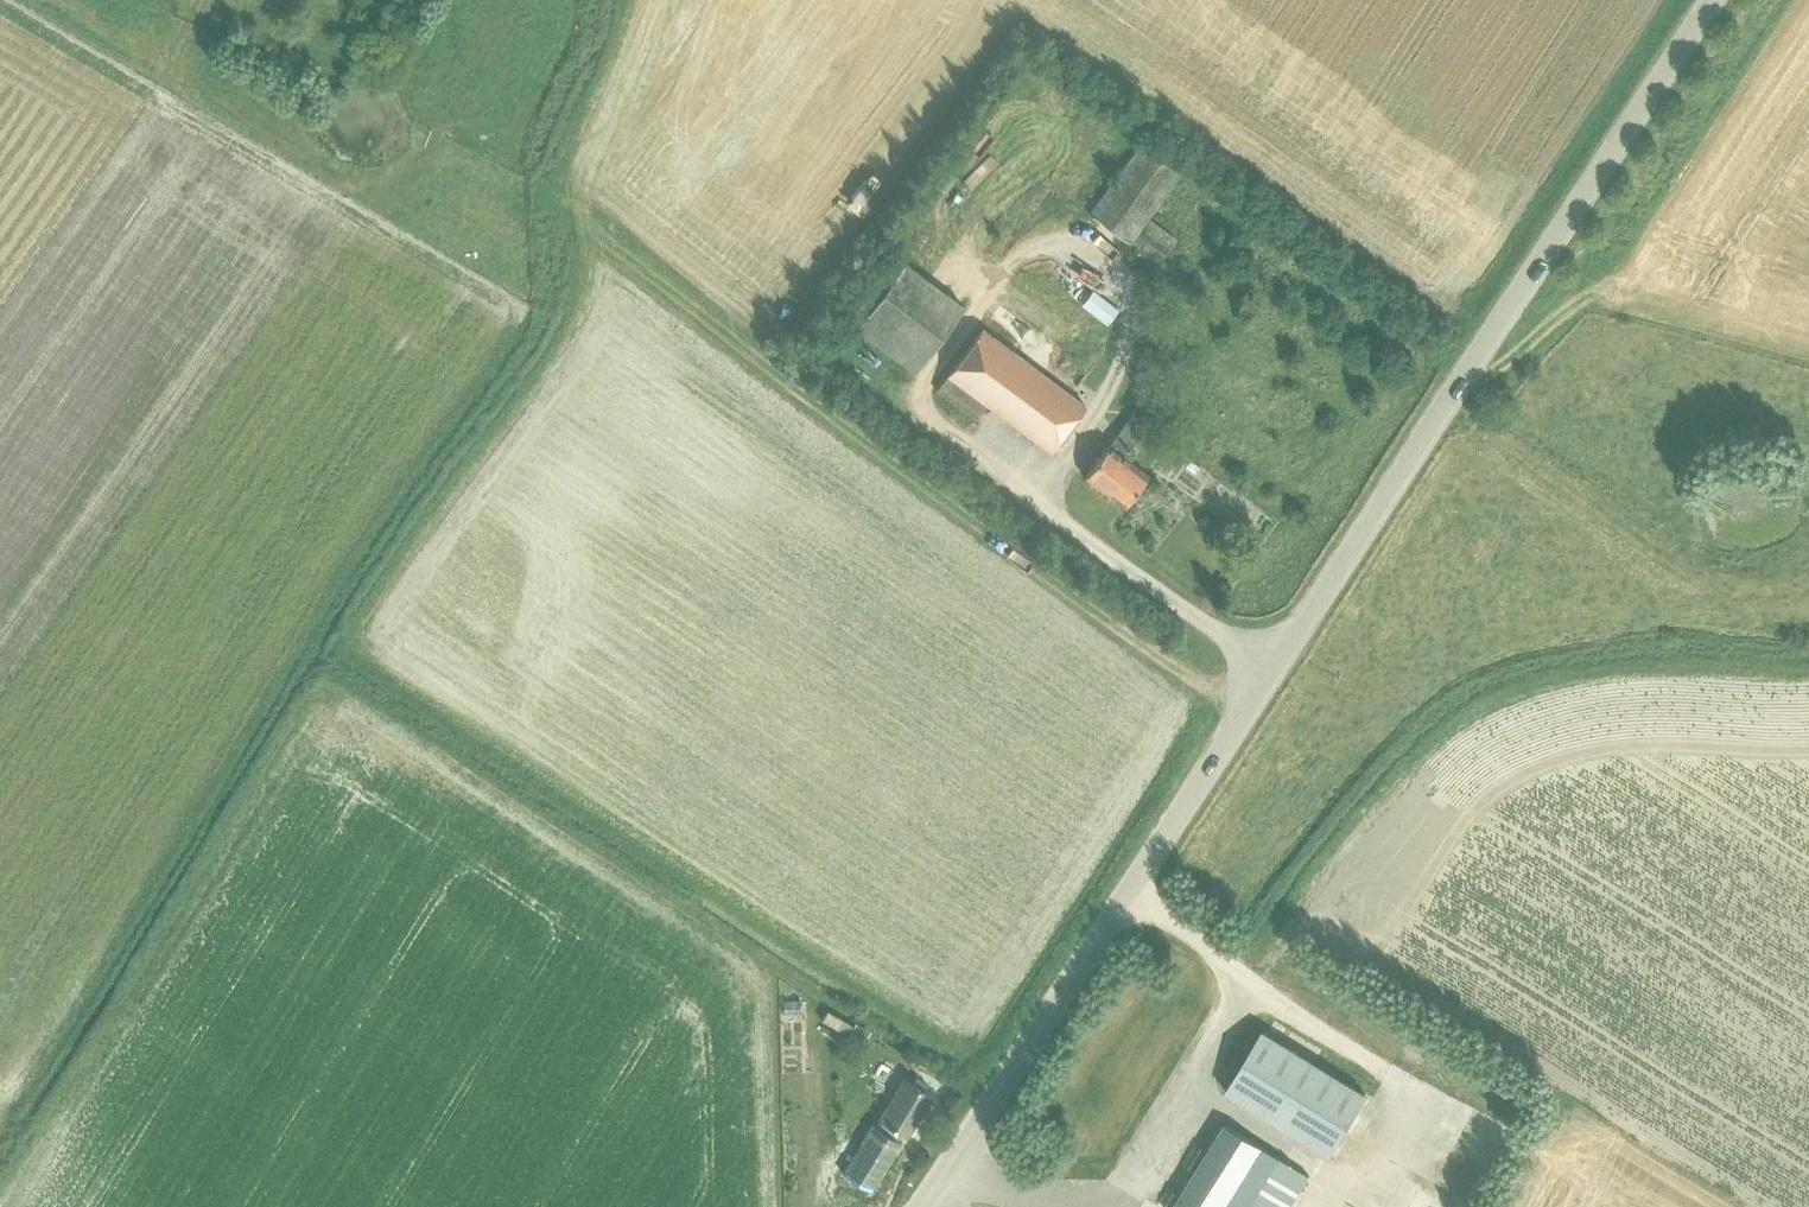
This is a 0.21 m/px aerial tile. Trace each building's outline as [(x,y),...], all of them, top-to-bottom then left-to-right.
[(1139,144),(1088,212),(1156,263),(1174,239),(1146,218),(1179,174),(1139,144)] [(1092,290),(1082,305),(1107,324),(1118,309),(1092,290)] [(1051,451),(1085,405),(982,328),(935,389),(976,420),(988,404),(1051,451)] [(1133,412),(1129,418),(1084,477),(1123,506),(1147,474),(1128,460),(1135,452),(1130,448),(1148,424),(1133,412)] [(865,1039),(870,1030),(855,1021),(850,1030),(865,1039)] [(1328,1154),(1365,1093),(1264,1030),(1227,1091),(1328,1154)] [(874,1126),(844,1175),(871,1191),(901,1142),(896,1139),(901,1132),(907,1136),(932,1094),(924,1089),(927,1084),(916,1076),(912,1082),(904,1077),(878,1119),(883,1122),(879,1129),(874,1126)] [(1173,1206),(1287,1206),(1308,1174),(1225,1123),(1173,1206)]
